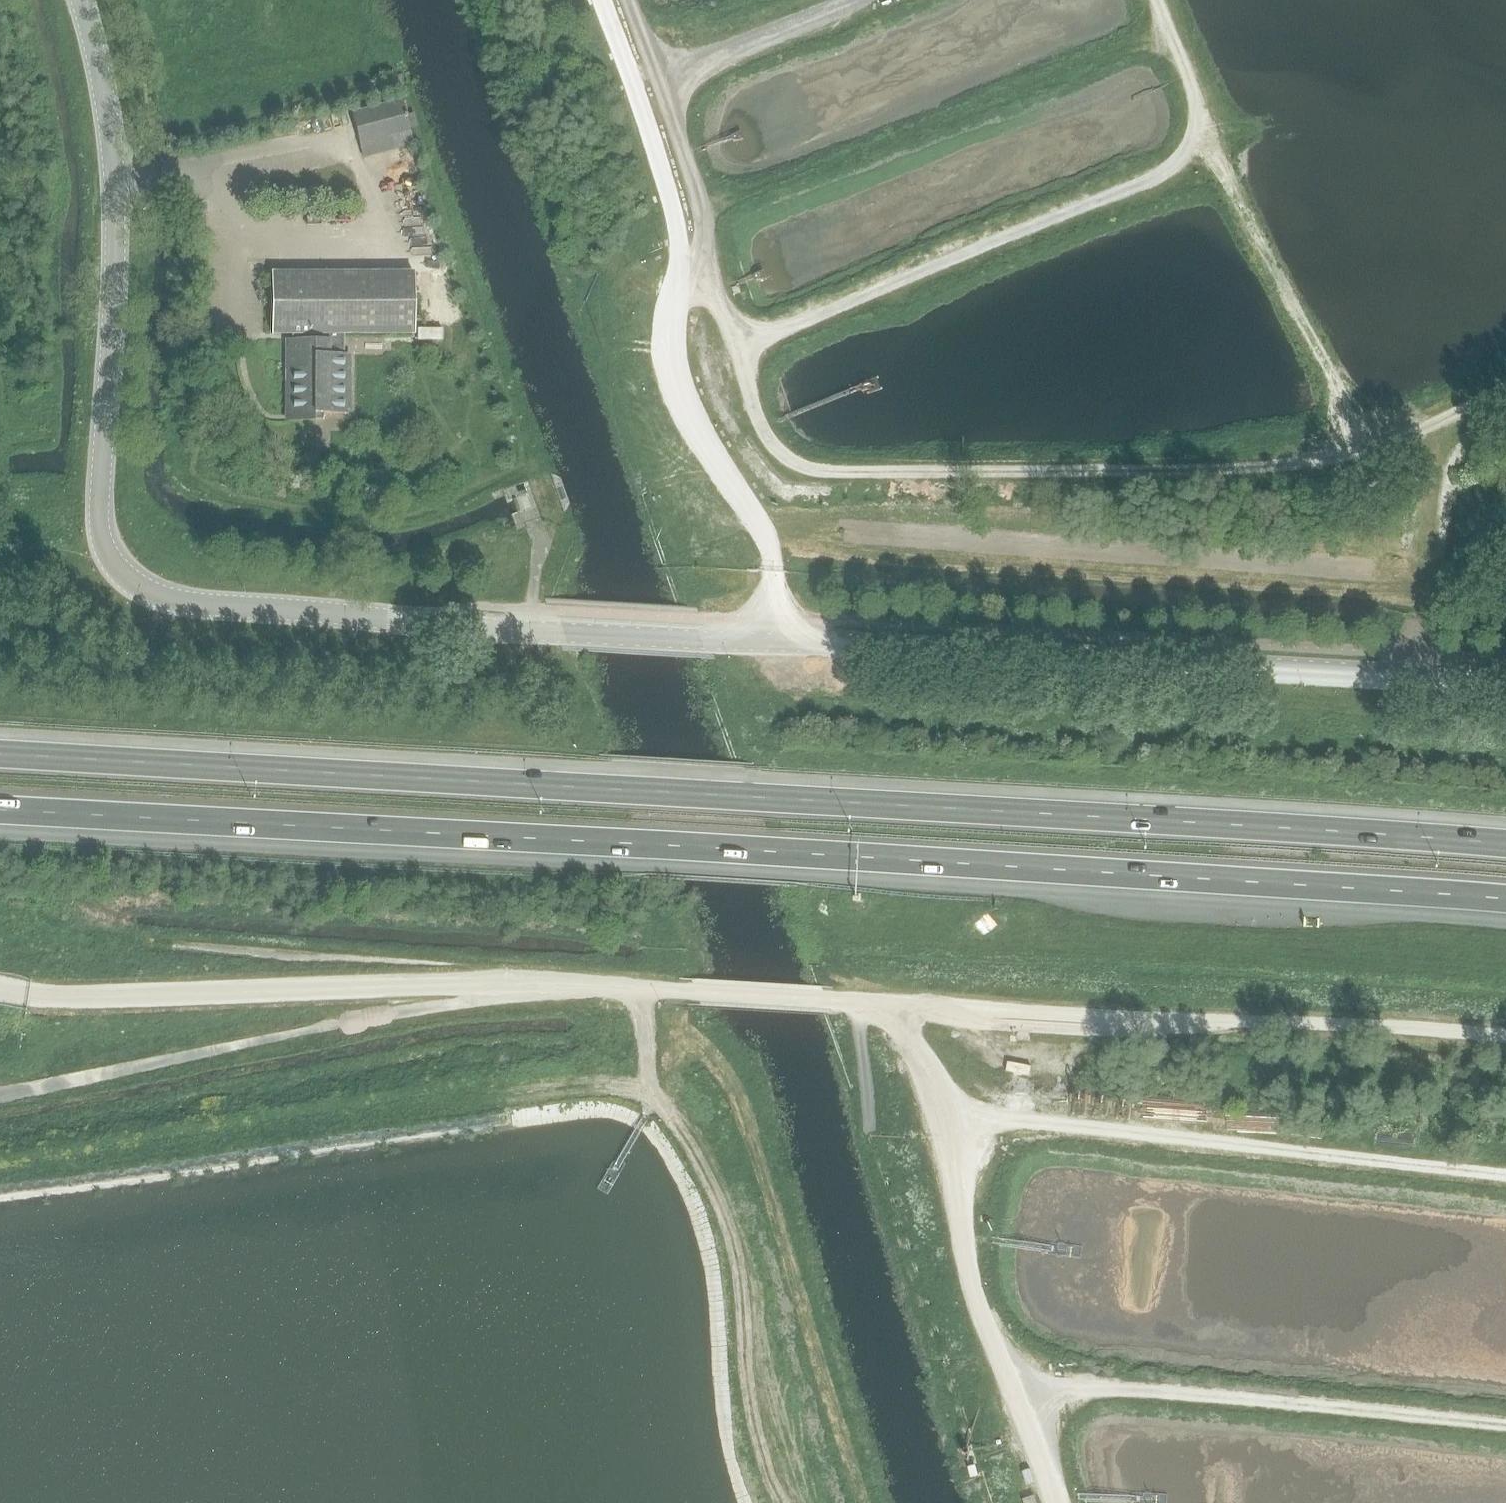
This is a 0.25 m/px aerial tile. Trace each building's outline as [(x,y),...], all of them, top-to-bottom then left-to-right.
[(360,145),(411,132),(402,99),(352,113),(360,145)] [(343,334),(413,334),(413,272),(271,272),(272,334),(291,334),(292,340),(287,340),(286,370),(291,370),(291,413),(344,413),(343,375),(348,375),(348,355),(343,355),(343,334)] [(538,520),(532,494),(518,498),(521,510),(516,511),(519,525),(538,520)]
